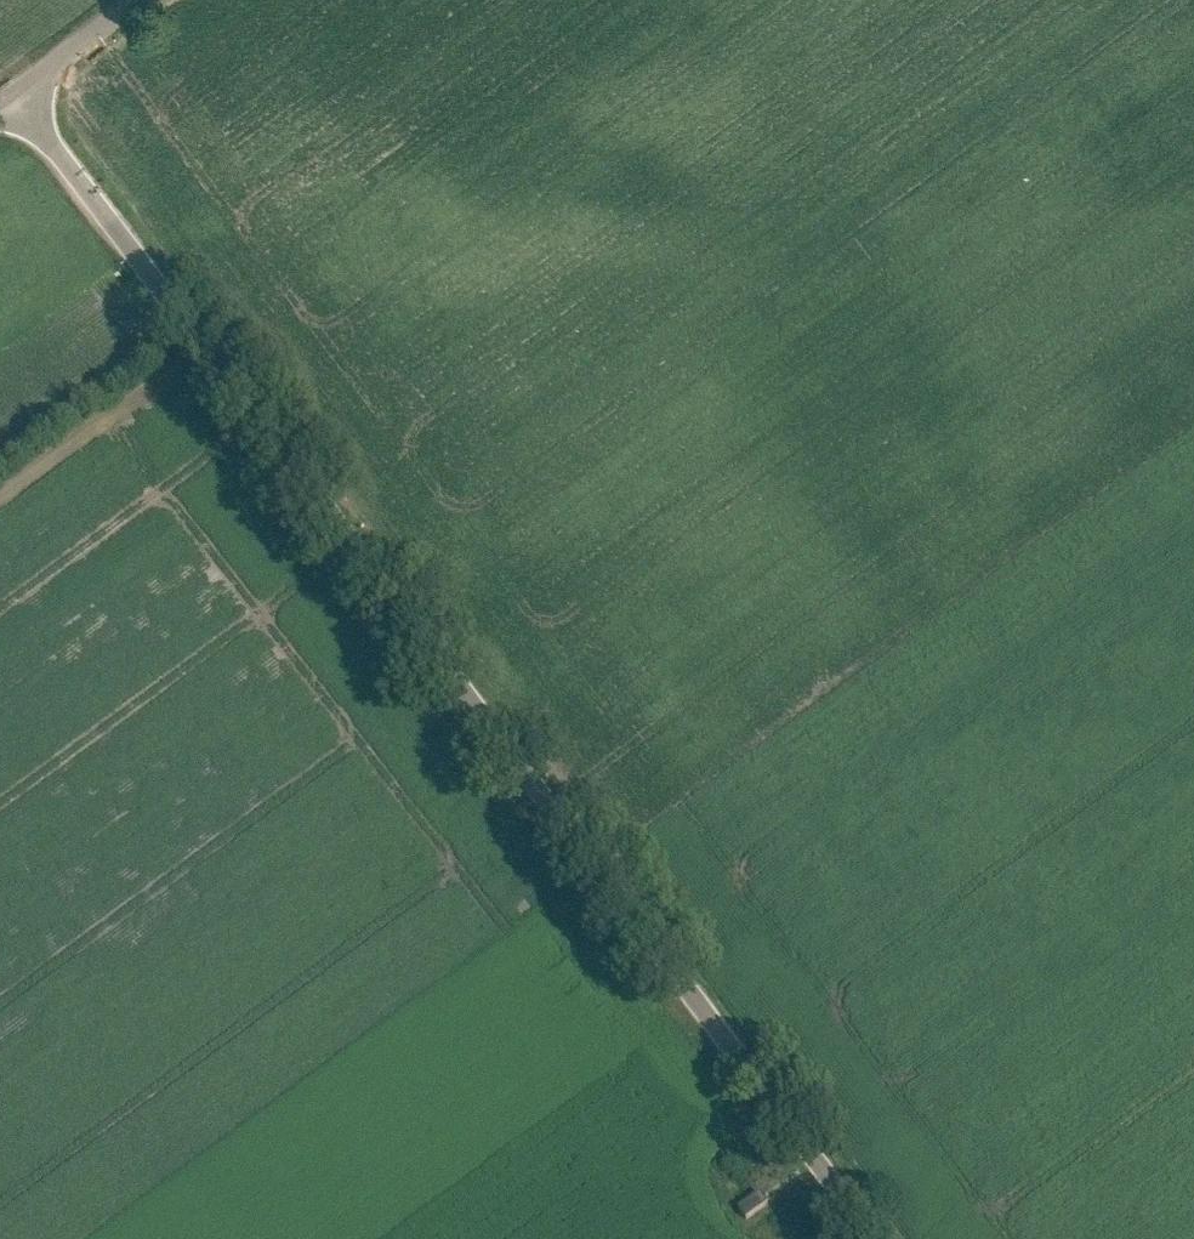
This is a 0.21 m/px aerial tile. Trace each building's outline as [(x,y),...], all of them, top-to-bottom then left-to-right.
[(745,1217),(767,1202),(760,1193),(739,1208),(745,1217)]
